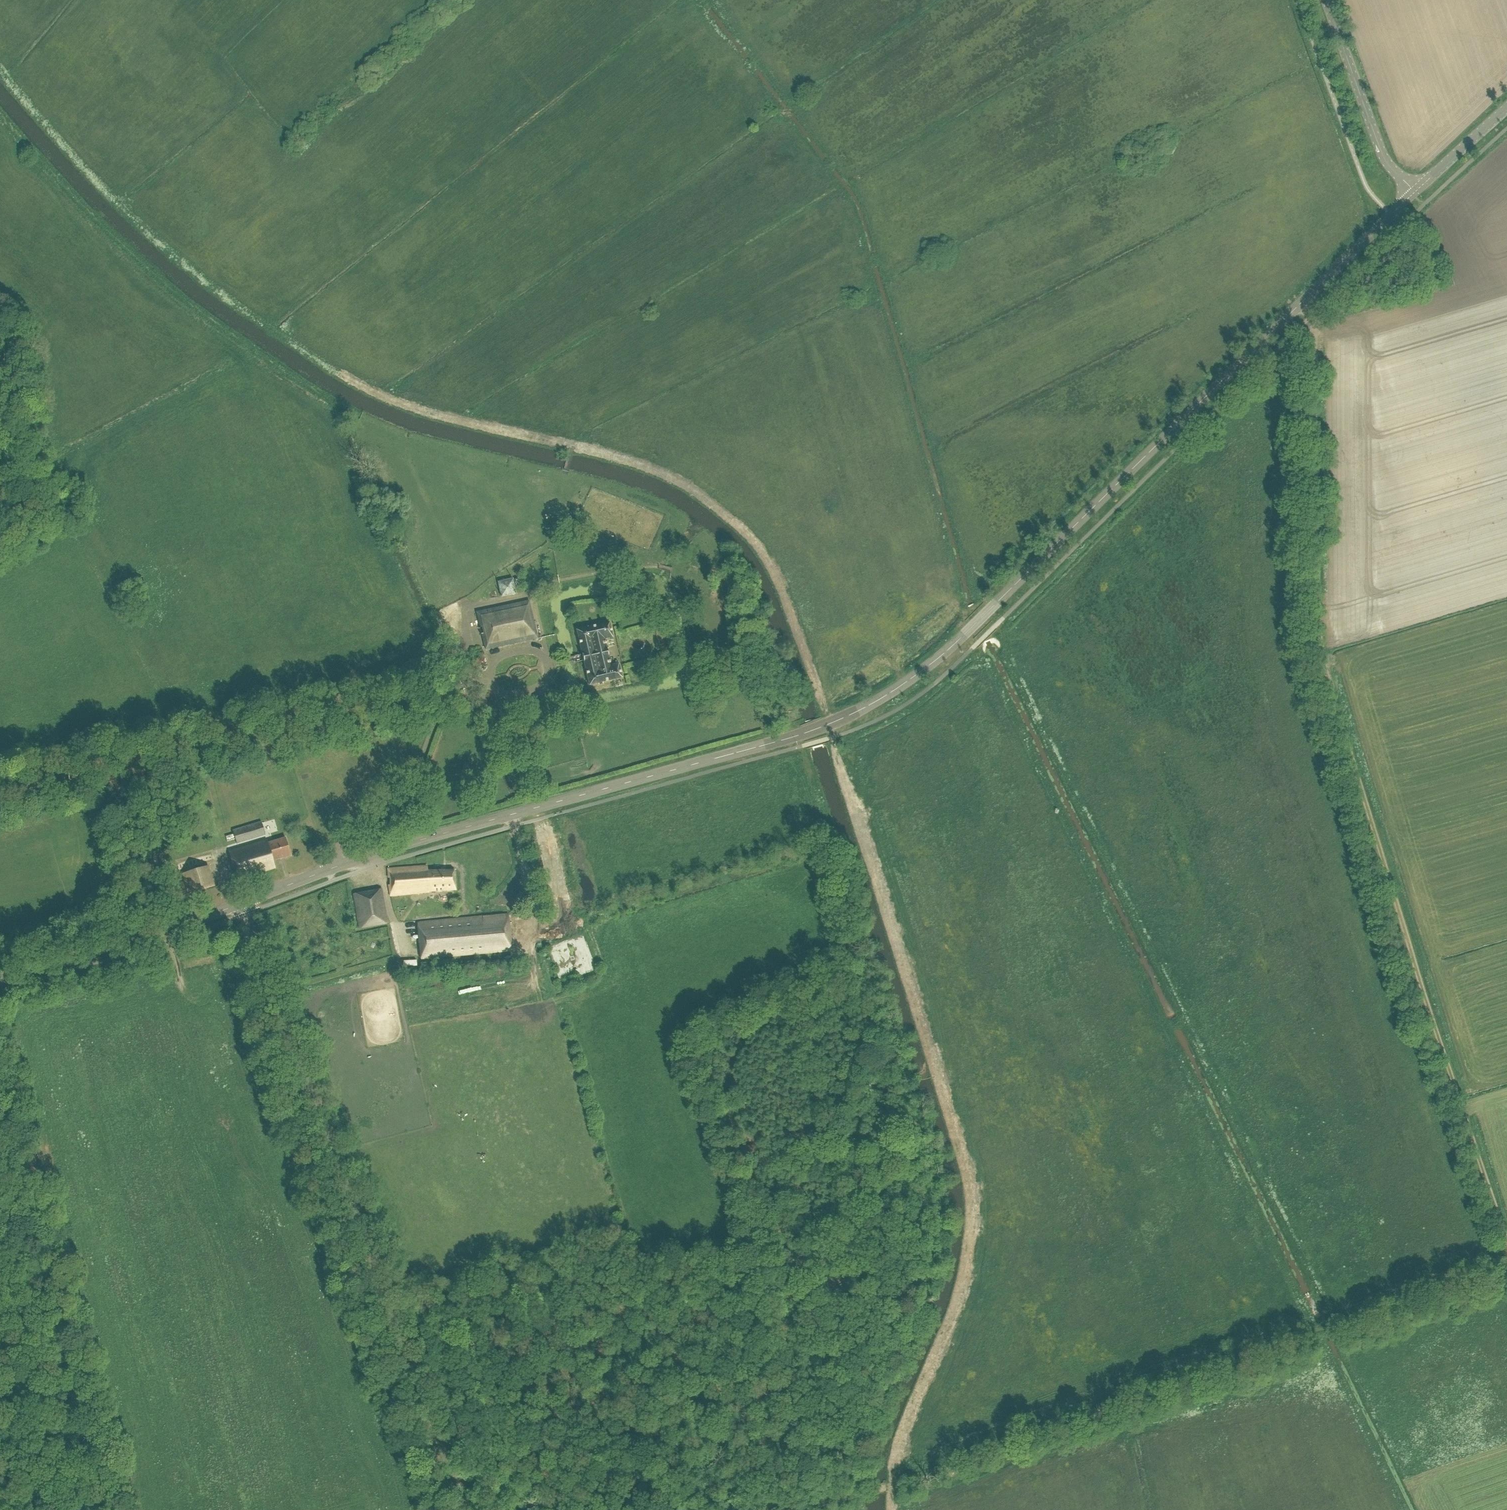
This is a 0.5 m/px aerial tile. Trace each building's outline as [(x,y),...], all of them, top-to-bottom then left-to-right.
[(513,583),(503,585),(505,597),(516,595),(513,583)] [(538,638),(529,600),(477,612),(480,627),(482,626),(484,633),(482,634),(486,650),(538,638)] [(613,637),(609,622),(576,629),(589,685),(622,677),(618,663),(611,665),(604,639),(613,637)] [(266,835),(262,821),(233,829),(237,843),(266,835)] [(291,855),(285,837),(268,842),(267,840),(229,851),(237,879),(275,867),(273,860),(291,855)] [(210,874),(208,866),(183,874),(189,893),(207,888),(204,876),(210,874)] [(427,871),(427,866),(388,868),(390,896),(428,892),(428,891),(455,890),(454,870),(427,871)] [(388,923),(381,889),(353,894),(360,928),(388,923)] [(511,952),(508,914),(417,922),(421,960),(511,952)] [(126,950),(134,948),(133,942),(124,944),(126,950)] [(194,960),(185,963),(189,972),(198,969),(194,960)] [(173,969),(164,972),(166,978),(175,976),(173,969)] [(164,973),(154,975),(156,990),(167,988),(164,973)] [(152,975),(146,976),(150,996),(157,994),(152,975)]
